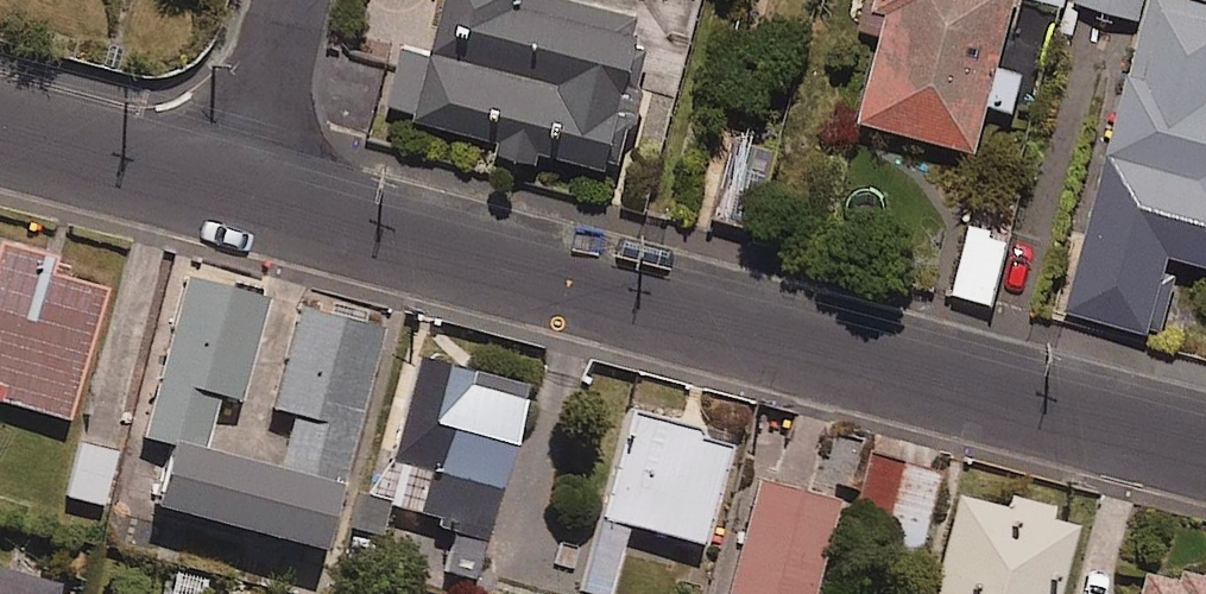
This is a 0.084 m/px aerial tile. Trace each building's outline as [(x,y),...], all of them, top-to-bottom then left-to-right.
[(430,50),(404,44),(387,113),(635,176),(654,101),(631,96),(649,24),(554,0),(443,0),(430,50)] [(1182,0),(1149,0),(1085,234),(1205,267),(1205,6),(1182,0)] [(1122,10),(1125,0),(1085,0),(1122,10)] [(773,153),(728,144),(712,221),(757,231),(773,153)] [(990,304),(1009,234),(969,223),(951,294),(990,304)] [(5,246),(0,263),(0,402),(71,422),(108,292),(50,275),(54,260),(5,246)] [(271,300),(187,278),(146,438),(178,446),(161,511),(328,553),(385,332),(299,310),(273,412),(296,418),(281,473),(207,454),(222,397),(244,403),(271,300)] [(534,391),(421,356),(376,499),(424,514),(410,560),(475,580),(534,391)] [(738,446),(635,414),(579,593),(612,593),(632,528),(706,551),(738,446)] [(117,453),(79,444),(67,497),(105,505),(117,453)] [(937,476),(867,456),(850,515),(886,525),(878,554),(912,564),(937,476)] [(761,479),(731,593),(818,593),(842,501),(761,479)] [(1048,508),(1006,497),(1003,510),(955,498),(929,593),(1054,593),(1070,532),(1043,525),(1048,508)] [(283,593),(331,593),(335,576),(289,567),(283,593)] [(59,589),(0,575),(0,593),(58,593),(59,589)] [(1144,576),(1139,593),(1205,593),(1205,586),(1179,578),(1177,585),(1144,576)]
